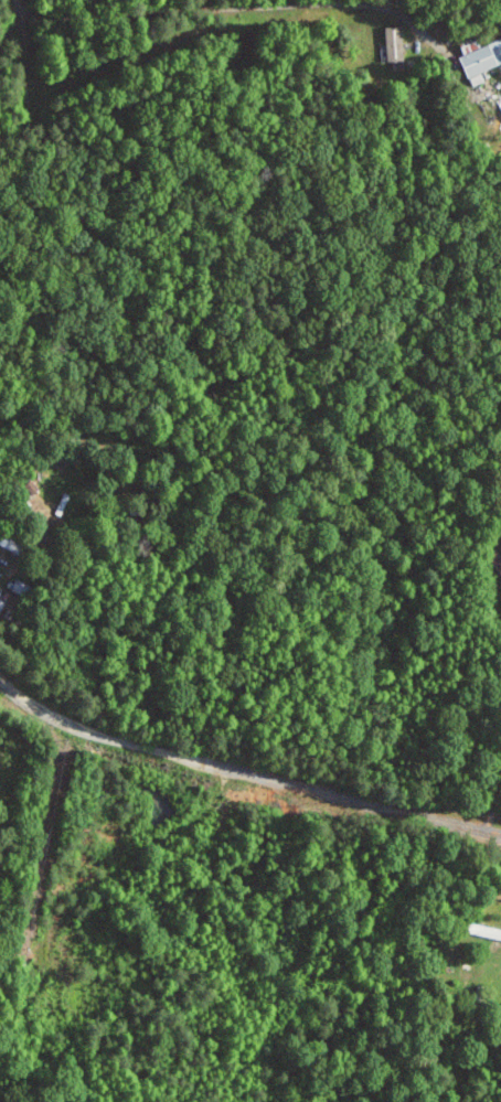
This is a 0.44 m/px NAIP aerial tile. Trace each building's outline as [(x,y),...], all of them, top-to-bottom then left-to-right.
[(388,62),(405,62),(404,26),(387,27),(388,62)] [(473,87),(487,81),(483,71),(500,64),(500,39),(460,55),(473,87)]
